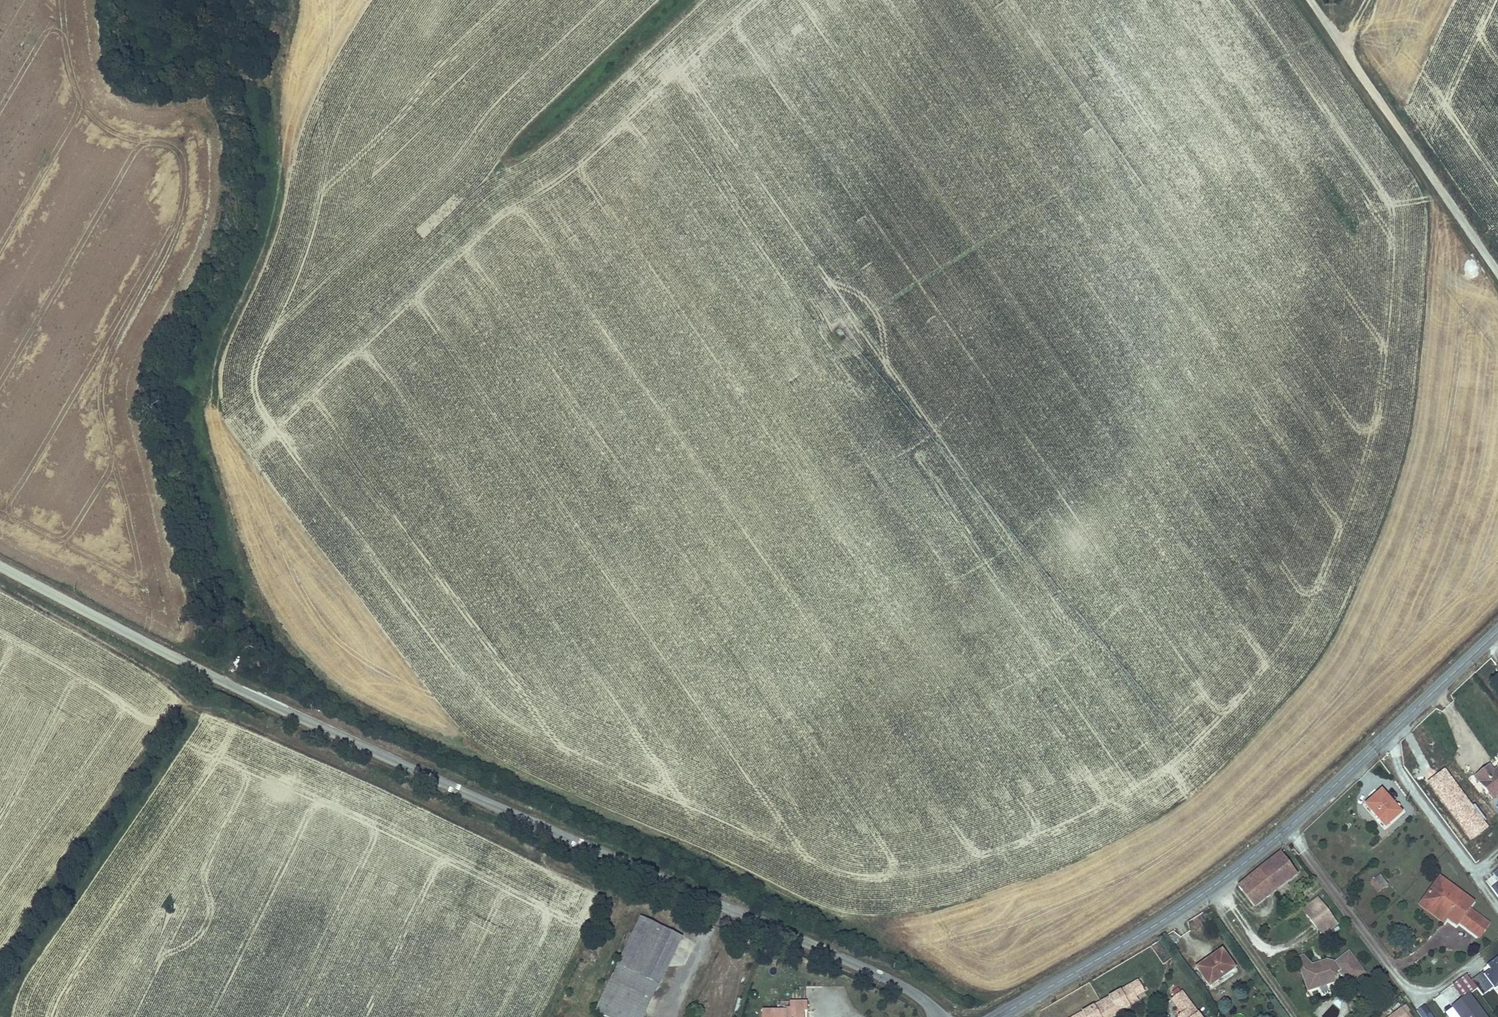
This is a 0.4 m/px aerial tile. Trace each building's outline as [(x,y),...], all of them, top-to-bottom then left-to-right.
[(1485,787),(1493,797),(1497,792),(1497,766),(1494,769),(1490,764),(1476,775),(1480,780),(1485,787)] [(1446,768),(1428,780),(1470,840),(1488,827),(1446,768)] [(1381,792),(1366,806),(1385,828),(1399,814),(1389,803),(1390,802),(1381,792)] [(1280,853),(1258,872),(1273,892),(1296,875),(1280,853)] [(1273,892),(1258,872),(1239,887),(1254,907),(1273,892)] [(1380,875),(1370,882),(1377,892),(1387,885),(1380,875)] [(1419,905),(1432,914),(1438,907),(1449,915),(1446,918),(1455,925),(1458,922),(1468,909),(1473,902),(1439,878),(1419,905)] [(1319,898),(1303,910),(1322,937),(1338,925),(1319,898)] [(1438,907),(1432,914),(1442,922),(1446,918),(1449,915),(1438,907)] [(1468,909),(1458,922),(1464,927),(1474,913),(1468,909)] [(1474,913),(1464,927),(1478,937),(1488,924),(1474,913)] [(640,918),(596,1010),(611,1016),(643,1016),(681,937),(640,918)] [(1208,985),(1218,978),(1222,976),(1223,977),(1234,969),(1222,952),(1197,969),(1208,985)] [(1327,966),(1321,964),(1313,967),(1303,956),(1294,959),(1298,968),(1302,970),(1302,972),(1308,991),(1318,987),(1318,982),(1324,980),(1328,985),(1336,982),(1337,973),(1338,971),(1348,984),(1364,973),(1349,953),(1334,965),(1327,966)] [(1486,964),(1490,969),(1485,973),(1494,986),(1497,984),(1497,956),(1486,964)] [(1485,973),(1483,971),(1471,979),(1482,994),(1494,986),(1485,973)] [(1464,997),(1470,993),(1477,988),(1471,979),(1469,976),(1467,974),(1454,983),(1455,985),(1464,997)] [(1079,1016),(1106,1016),(1110,1015),(1118,1011),(1120,1014),(1141,1002),(1138,998),(1147,993),(1141,982),(1079,1016)] [(1434,998),(1442,1011),(1461,999),(1452,986),(1434,998)] [(1184,993),(1174,1000),(1184,1014),(1180,1016),(1201,1016),(1184,993)] [(1452,1006),(1452,1007),(1446,1011),(1450,1016),(1486,1016),(1470,993),(1464,997),(1452,1006)] [(803,1010),(807,1010),(807,1001),(789,1001),(789,1010),(762,1010),(762,1016),(803,1016),(803,1010)] [(1405,1005),(1401,1008),(1406,1014),(1409,1012),(1405,1005)] [(1418,1011),(1422,1016),(1435,1016),(1426,1005),(1418,1011)] [(1406,1014),(1401,1008),(1389,1016),(1408,1016),(1406,1014)]
